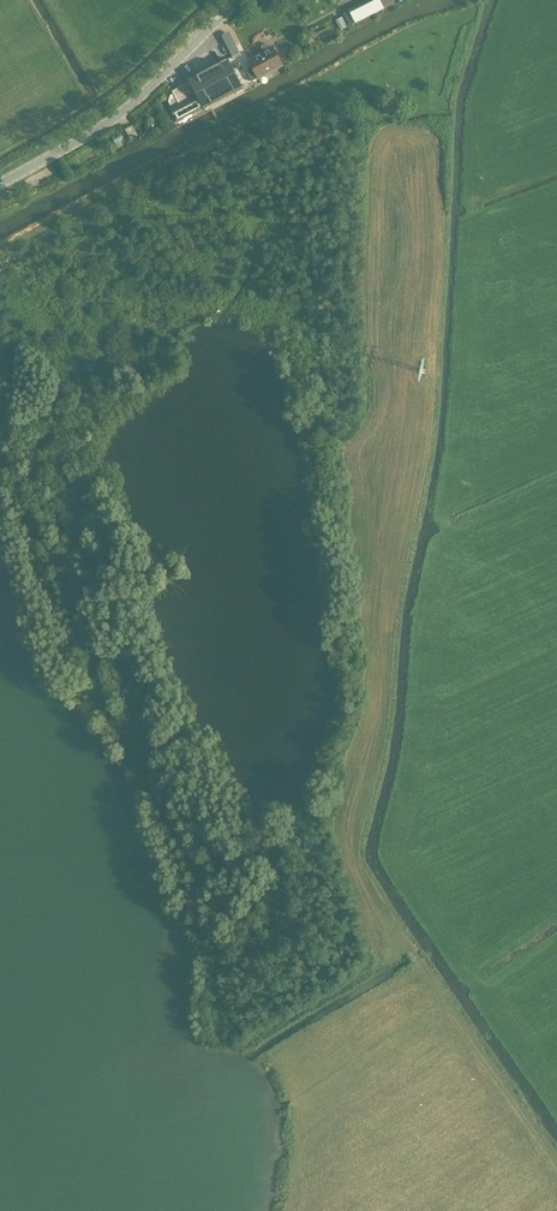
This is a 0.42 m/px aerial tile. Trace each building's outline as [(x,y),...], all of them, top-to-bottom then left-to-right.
[(380,0),(366,0),(349,9),(356,23),(385,8),(380,0)] [(262,46),(262,49),(264,52),(249,60),(253,68),(247,71),(253,81),(259,78),(283,65),(273,47),(272,48),(270,44),(267,43),(262,46)] [(173,91),(178,101),(169,105),(178,121),(244,86),(235,70),(234,68),(225,66),(220,68),(219,66),(173,91)] [(245,153),(265,145),(260,135),(241,143),(245,153)] [(217,165),(232,158),(227,148),(213,154),(217,165)]
